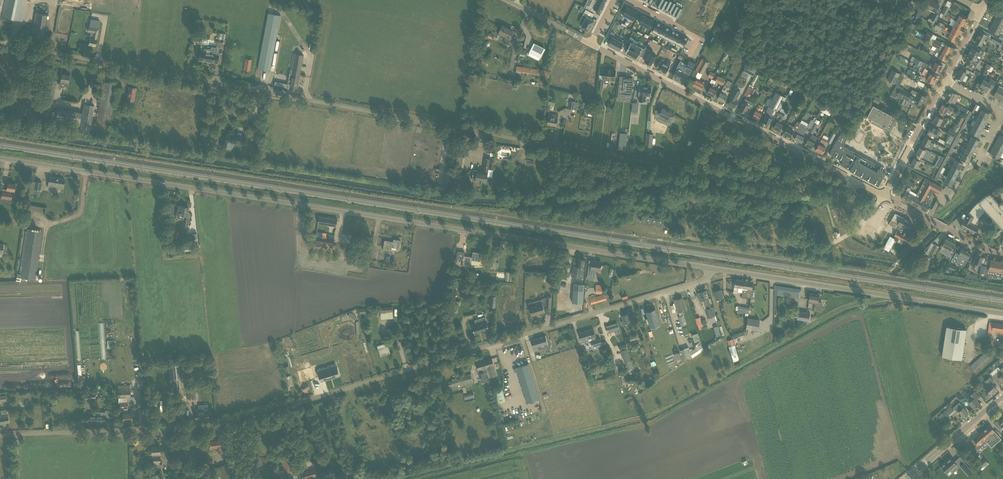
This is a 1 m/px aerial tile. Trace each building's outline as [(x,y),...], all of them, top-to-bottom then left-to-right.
[(2,16),(18,20),(22,0),(0,0),(0,23),(1,20),(2,16)] [(604,6),(593,0),(590,6),(587,5),(586,8),(591,10),(592,8),(601,12),(604,6)] [(937,9),(939,5),(933,2),(934,1),(932,0),(927,0),(922,10),(926,12),(929,9),(935,12),(937,9)] [(34,36),(32,43),(41,44),(48,7),(37,5),(31,36),(34,36)] [(950,14),(947,12),(949,8),(945,6),(941,13),(947,16),(952,19),(956,21),(963,24),(966,18),(959,15),(958,17),(954,16),(950,14)] [(623,14),(628,17),(632,9),(627,7),(623,14)] [(632,9),(628,17),(633,19),(637,12),(632,9)] [(589,31),(594,20),(591,19),(594,14),(586,10),(583,15),(587,17),(581,27),(589,31)] [(281,15),(269,13),(261,51),(259,64),(258,69),(271,71),(281,15)] [(639,22),(644,25),(648,18),(643,15),(639,22)] [(648,18),(644,25),(649,28),(653,20),(648,18)] [(992,24),(1002,29),(1002,27),(1002,22),(996,18),(995,18),(996,18),(995,21),(995,22),(994,21),(992,24)] [(88,31),(91,32),(90,38),(88,45),(96,46),(99,28),(94,28),(95,22),(89,21),(89,26),(89,27),(88,31)] [(963,24),(956,21),(953,26),(960,30),(963,24)] [(652,32),(658,35),(663,26),(657,22),(652,32)] [(943,28),(947,30),(948,28),(944,26),(945,25),(939,22),(937,25),(941,27),(943,28)] [(998,35),(1002,29),(992,24),(993,24),(992,27),(992,28),(990,27),(989,30),(998,35)] [(510,37),(513,31),(502,26),(499,32),(507,36),(503,42),(508,45),(512,38),(510,37)] [(663,26),(658,35),(664,39),(669,29),(663,26)] [(960,30),(953,26),(950,32),(957,36),(960,30)] [(947,30),(943,28),(941,31),(945,33),(943,35),(954,42),(957,36),(950,32),(947,30)] [(664,39),(670,42),(675,32),(669,29),(664,39)] [(613,47),(618,37),(613,35),(614,33),(611,31),(607,39),(610,41),(608,44),(613,47)] [(682,35),(675,32),(670,42),(677,45),(682,35)] [(995,43),(1002,46),(1002,43),(1002,41),(1002,40),(999,38),(998,38),(986,32),(985,34),(980,32),(975,42),(978,44),(977,47),(984,50),(986,46),(981,44),(984,38),(995,44),(995,43)] [(682,35),(677,45),(683,48),(688,39),(682,35)] [(618,37),(613,47),(619,50),(622,44),(624,46),(627,40),(624,38),(623,40),(618,37)] [(631,55),(636,45),(631,42),(632,40),(629,39),(626,45),(628,47),(626,52),(626,53),(630,55),(631,55)] [(936,48),(948,54),(951,47),(942,42),(941,43),(935,39),(932,45),(932,46),(936,48)] [(545,49),(534,43),(530,52),(540,57),(545,49)] [(641,48),(636,45),(631,55),(637,58),(639,53),(642,54),(644,49),(641,48)] [(651,53),(653,50),(646,46),(641,56),(647,58),(645,61),(651,64),(653,60),(655,60),(657,56),(651,53)] [(200,51),(199,55),(198,60),(208,61),(209,61),(209,62),(217,63),(218,55),(216,55),(217,48),(212,47),(211,49),(204,49),(204,52),(200,51)] [(972,48),(968,54),(979,59),(981,60),(982,58),(981,55),(984,50),(977,47),(978,48),(977,50),(972,48)] [(936,56),(944,60),(948,54),(936,48),(935,51),(934,51),(938,53),(936,56)] [(679,55),(674,52),(670,59),(675,62),(679,55)] [(287,89),(297,91),(304,55),(294,53),(287,89)] [(978,62),(979,59),(968,54),(965,60),(969,62),(967,64),(975,68),(978,62)] [(921,66),(923,62),(912,56),(910,60),(913,61),(912,62),(921,66)] [(243,70),(249,71),(252,59),(245,58),(243,70)] [(696,79),(693,85),(701,89),(704,82),(701,80),(700,79),(696,77),(697,77),(696,75),(698,72),(702,74),(708,62),(701,59),(695,70),(694,70),(691,75),(696,78),(696,79)] [(686,67),(692,70),(695,63),(689,60),(686,67)] [(656,68),(666,73),(669,66),(671,62),(668,61),(666,64),(659,61),(656,68)] [(672,75),(680,79),(686,68),(678,64),(680,61),(672,75)] [(929,67),(938,72),(942,65),(936,62),(934,65),(930,63),(929,67)] [(743,71),(753,76),(757,68),(748,63),(743,71)] [(514,70),(516,70),(515,73),(548,78),(549,71),(516,66),(515,66),(514,70)] [(615,80),(616,70),(604,69),(603,81),(599,80),(598,88),(602,88),(603,83),(608,84),(609,80),(615,80)] [(910,69),(909,70),(908,69),(906,74),(919,81),(921,77),(917,74),(916,75),(914,74),(912,73),(913,71),(910,69)] [(966,72),(960,69),(956,77),(962,80),(966,72)] [(932,83),(936,76),(926,71),(923,78),(926,79),(926,80),(932,83)] [(898,77),(890,73),(887,79),(895,83),(898,77)] [(68,87),(69,75),(61,74),(60,81),(65,82),(64,86),(68,87)] [(722,85),(725,80),(718,76),(715,81),(716,81),(722,85)] [(619,83),(617,100),(623,101),(623,95),(631,96),(632,80),(625,79),(625,80),(623,80),(623,83),(619,83)] [(983,79),(980,85),(984,88),(983,90),(986,92),(989,87),(992,88),(996,82),(990,79),(988,82),(983,79)] [(717,98),(724,102),(731,89),(730,88),(733,83),(727,80),(725,85),(724,85),(717,98)] [(117,84),(103,82),(95,131),(108,133),(117,84)] [(710,87),(707,93),(714,96),(717,90),(713,88),(715,85),(714,84),(712,83),(710,87)] [(910,93),(900,88),(901,87),(896,84),(893,91),(891,95),(895,98),(896,96),(906,101),(910,93)] [(1002,92),(1002,89),(998,86),(993,96),(994,95),(996,97),(997,96),(998,97),(997,98),(999,99),(1002,92)] [(133,102),(136,88),(129,87),(126,101),(133,102)] [(651,88),(639,87),(638,95),(639,95),(639,102),(645,102),(646,96),(650,97),(651,88)] [(745,93),(752,96),(755,90),(749,87),(745,93)] [(738,101),(735,100),(739,92),(734,89),(730,97),(731,98),(728,104),(734,107),(738,101)] [(951,102),(955,94),(949,90),(945,98),(951,102)] [(782,105),(786,97),(776,92),(772,98),(768,106),(764,114),(766,115),(762,122),(768,125),(772,118),(770,117),(774,109),(777,111),(778,110),(779,110),(781,107),(782,105)] [(916,97),(910,93),(906,101),(912,104),(913,101),(921,105),(925,96),(918,93),(916,97)] [(739,109),(745,113),(751,101),(745,98),(743,102),(742,102),(740,105),(741,106),(739,109)] [(88,134),(93,105),(83,103),(78,132),(88,134)] [(761,108),(760,108),(761,106),(759,104),(758,106),(757,106),(752,116),(758,119),(761,113),(759,112),(761,108)] [(824,104),(821,111),(829,115),(833,109),(824,104)] [(949,105),(948,107),(942,104),(939,110),(945,114),(946,111),(949,113),(950,111),(954,113),(956,109),(949,105)] [(955,108),(966,114),(968,110),(967,109),(960,106),(957,104),(955,108)] [(892,111),(890,114),(873,105),(867,116),(872,119),(870,123),(890,133),(900,115),(892,111)] [(76,111),(56,108),(54,120),(74,123),(76,111)] [(668,111),(664,109),(662,108),(662,110),(655,110),(655,114),(660,114),(659,115),(668,119),(671,113),(671,112),(669,111),(668,111)] [(779,123),(785,113),(779,110),(778,114),(776,118),(778,119),(773,127),(780,131),(783,125),(779,123)] [(989,113),(982,110),(979,115),(986,119),(989,113)] [(547,124),(556,126),(557,121),(558,115),(549,113),(548,119),(547,124)] [(943,117),(943,118),(936,115),(933,122),(939,125),(943,127),(945,123),(946,124),(948,119),(943,117)] [(986,119),(979,115),(976,121),(983,124),(986,119)] [(960,126),(963,120),(964,118),(960,116),(956,123),(960,126)] [(790,137),(794,131),(795,132),(800,123),(797,121),(794,127),(789,124),(787,127),(784,133),(790,137)] [(983,124),(976,121),(973,126),(980,130),(983,124)] [(813,134),(818,124),(814,122),(810,132),(813,134)] [(797,133),(794,138),(801,142),(804,137),(802,136),(807,126),(801,123),(796,133),(797,133)] [(596,126),(594,138),(604,139),(605,127),(596,126)] [(927,132),(928,133),(932,135),(937,138),(940,132),(937,130),(938,130),(935,128),(932,126),(932,127),(930,126),(927,132)] [(980,130),(973,126),(970,132),(977,135),(980,130)] [(955,136),(957,131),(950,128),(948,132),(955,136)] [(244,144),(245,136),(241,136),(242,133),(237,132),(233,131),(232,136),(222,134),(220,147),(226,148),(225,149),(231,150),(232,142),(244,144)] [(626,150),(628,133),(620,133),(618,149),(626,150)] [(805,144),(812,148),(818,137),(812,134),(809,140),(807,139),(805,144)] [(885,172),(878,168),(877,169),(873,167),(875,163),(874,163),(870,161),(869,160),(862,157),(862,156),(858,154),(858,155),(847,149),(848,148),(847,148),(843,146),(847,138),(840,134),(829,154),(843,161),(841,165),(850,169),(850,170),(878,185),(885,172)] [(949,147),(955,136),(950,134),(944,144),(949,147)] [(822,145),(824,143),(825,144),(827,140),(827,139),(828,137),(824,135),(822,137),(815,150),(822,153),(825,147),(822,145)] [(931,139),(925,136),(921,143),(927,146),(929,143),(933,145),(935,142),(931,140),(931,139)] [(976,146),(979,140),(972,136),(969,142),(966,140),(966,141),(976,146)] [(966,141),(963,146),(973,151),(976,146),(966,141)] [(993,147),(1002,152),(1002,151),(1002,144),(996,141),(997,141),(996,144),(996,145),(995,144),(993,147)] [(970,157),(973,151),(963,146),(961,152),(963,153),(970,157)] [(925,150),(920,147),(916,154),(925,158),(928,152),(925,150)] [(999,158),(1002,152),(993,147),(994,147),(992,150),(993,150),(993,151),(991,151),(990,153),(999,158)] [(541,155),(542,152),(528,149),(526,157),(535,159),(535,155),(538,155),(541,155)] [(960,159),(967,162),(970,157),(963,153),(960,159)] [(920,161),(914,158),(910,164),(920,169),(922,166),(918,164),(920,161)] [(487,176),(490,159),(486,159),(484,171),(477,170),(477,171),(473,170),(472,180),(492,183),(493,177),(487,176)] [(955,159),(952,165),(959,169),(962,163),(955,159)] [(956,174),(959,169),(952,165),(950,171),(956,174)] [(947,176),(954,180),(956,174),(950,171),(947,176)] [(443,187),(448,188),(451,173),(448,172),(446,184),(443,184),(443,187)] [(951,185),(954,180),(947,176),(944,182),(951,185)] [(63,186),(64,179),(50,177),(48,187),(57,189),(57,185),(63,186)] [(908,180),(905,185),(908,186),(901,198),(911,203),(915,196),(909,193),(914,183),(908,180)] [(925,210),(925,211),(929,204),(931,201),(928,199),(931,193),(929,191),(931,188),(935,191),(938,193),(941,187),(928,180),(924,187),(918,198),(922,200),(918,207),(919,207),(920,208),(923,209),(924,210),(925,210)] [(15,184),(8,183),(7,189),(3,188),(1,198),(10,200),(11,194),(10,193),(10,190),(14,190),(15,184)] [(915,196),(911,203),(913,204),(914,205),(915,205),(916,206),(918,207),(922,200),(918,198),(924,187),(921,185),(915,197),(915,196)] [(978,202),(986,211),(987,211),(1002,228),(1002,227),(1002,204),(1001,202),(999,204),(990,193),(988,194),(986,195),(985,196),(983,198),(981,199),(980,200),(978,201),(978,202)] [(970,211),(969,213),(968,214),(967,214),(964,220),(964,219),(960,225),(975,233),(978,227),(975,225),(977,222),(978,221),(979,219),(980,218),(981,216),(982,215),(984,213),(985,212),(986,211),(978,202),(976,204),(975,205),(973,207),(972,208),(971,210),(970,211)] [(188,226),(189,218),(190,213),(187,213),(188,207),(178,206),(177,215),(184,216),(182,225),(188,226)] [(905,234),(912,223),(901,217),(895,213),(894,215),(891,214),(889,216),(892,218),(889,224),(899,229),(900,230),(902,232),(901,233),(897,230),(894,236),(907,243),(910,237),(911,236),(907,234),(907,235),(905,234)] [(318,223),(330,225),(336,226),(337,219),(319,216),(318,223)] [(666,226),(667,220),(642,216),(641,222),(666,226)] [(29,282),(29,278),(36,279),(43,231),(29,229),(27,229),(26,231),(25,231),(19,275),(21,276),(20,277),(23,277),(22,281),(29,282)] [(315,245),(334,248),(335,235),(329,234),(328,236),(317,234),(315,245)] [(895,239),(890,236),(885,245),(891,248),(895,239)] [(400,248),(401,240),(394,239),(393,242),(390,242),(390,241),(384,240),(383,250),(389,251),(389,247),(400,248)] [(939,251),(946,254),(951,257),(954,251),(951,250),(955,244),(946,239),(939,251)] [(929,255),(933,257),(939,246),(934,244),(929,255)] [(967,259),(971,252),(962,247),(958,254),(959,254),(957,259),(963,262),(966,258),(967,259)] [(465,252),(461,251),(457,251),(456,259),(463,260),(463,265),(471,266),(472,260),(480,261),(481,253),(473,252),(472,257),(464,256),(465,252)] [(988,266),(989,259),(983,257),(976,254),(972,265),(977,267),(978,264),(980,265),(981,265),(980,273),(986,273),(987,266),(988,266)] [(498,267),(498,262),(496,262),(497,256),(491,256),(490,266),(498,267)] [(511,258),(502,257),(500,269),(509,271),(511,258)] [(578,258),(577,266),(572,266),(572,272),(580,273),(581,267),(584,267),(585,259),(578,258)] [(986,273),(986,274),(1002,277),(1002,262),(990,260),(989,266),(988,266),(987,266),(986,273)] [(600,270),(601,262),(592,261),(591,269),(589,268),(588,273),(595,274),(596,272),(595,272),(595,270),(600,270)] [(743,288),(744,281),(735,279),(733,293),(737,293),(738,287),(743,288)] [(751,298),(753,282),(744,281),(743,288),(741,296),(746,297),(751,298)] [(583,303),(584,284),(574,283),(572,303),(583,303)] [(722,297),(723,296),(721,289),(713,291),(715,298),(716,298),(716,300),(722,299),(722,297)] [(715,321),(714,316),(715,316),(713,307),(711,308),(709,299),(706,290),(697,293),(700,301),(703,300),(705,309),(708,318),(709,323),(711,322),(714,321),(715,321)] [(808,301),(812,302),(811,309),(813,309),(817,310),(821,311),(822,302),(818,302),(819,295),(809,293),(808,301)] [(595,294),(589,296),(591,304),(607,299),(605,294),(595,296),(595,294)] [(547,297),(543,298),(543,299),(543,303),(542,303),(534,306),(533,302),(528,304),(529,307),(532,316),(545,312),(544,307),(546,306),(546,307),(551,307),(551,297),(547,297)] [(686,310),(685,306),(682,297),(674,300),(676,308),(677,313),(686,310)] [(462,301),(453,301),(453,311),(458,311),(458,305),(461,305),(462,301)] [(748,316),(748,314),(749,308),(739,306),(738,309),(737,313),(740,313),(741,312),(746,313),(746,316),(748,316)] [(655,308),(645,311),(650,327),(651,327),(650,324),(658,321),(659,324),(660,324),(655,308)] [(810,312),(798,310),(797,319),(809,321),(810,312)] [(631,322),(628,313),(622,315),(623,320),(621,321),(622,324),(631,322)] [(760,320),(748,318),(746,329),(758,330),(760,320)] [(475,335),(490,330),(487,321),(472,325),(475,335)] [(990,322),(988,332),(1002,335),(1002,324),(990,322)] [(617,323),(605,326),(607,333),(615,330),(616,334),(620,333),(617,323)] [(946,326),(942,356),(962,359),(966,329),(946,326)] [(596,336),(593,329),(579,333),(582,343),(588,341),(588,343),(591,342),(594,350),(598,349),(597,345),(602,344),(600,338),(596,339),(595,337),(596,336)] [(548,343),(546,336),(531,340),(534,351),(549,347),(548,343)] [(727,341),(729,346),(729,349),(731,355),(737,353),(733,339),(727,341)] [(381,357),(391,354),(388,345),(386,346),(385,343),(377,345),(381,357)] [(703,349),(701,343),(690,351),(689,347),(680,350),(684,360),(692,357),(703,349)] [(267,359),(272,357),(270,348),(264,349),(267,359)] [(969,366),(974,371),(989,357),(984,352),(969,366)] [(488,368),(488,370),(490,377),(497,375),(494,366),(492,358),(483,361),(485,368),(488,368)] [(634,368),(632,360),(625,361),(628,370),(634,368)] [(482,382),(487,381),(486,379),(487,379),(484,369),(485,368),(483,361),(476,363),(478,371),(479,373),(482,382)] [(329,370),(319,373),(318,373),(321,382),(340,376),(337,367),(335,363),(332,364),(333,365),(331,365),(328,366),(329,370)] [(523,391),(524,391),(525,394),(525,395),(526,398),(527,402),(539,399),(534,383),(528,364),(516,367),(522,387),(528,385),(529,389),(523,390),(523,391)] [(178,379),(179,379),(178,365),(168,366),(170,380),(172,379),(178,379)] [(990,372),(992,374),(1000,369),(998,366),(990,372)] [(1000,369),(992,376),(1000,384),(1002,382),(1002,383),(1002,372),(1000,369)] [(299,375),(302,382),(315,378),(312,371),(299,375)] [(454,389),(473,384),(471,374),(451,379),(454,389)] [(990,394),(996,389),(992,384),(994,382),(990,377),(985,381),(988,385),(985,388),(990,394)] [(509,395),(507,387),(494,391),(496,399),(509,395)] [(118,389),(118,398),(127,397),(131,397),(130,388),(118,389)] [(188,399),(198,399),(197,391),(193,391),(187,392),(188,399)] [(969,402),(974,408),(980,403),(976,399),(979,397),(974,391),(969,396),(972,399),(969,402)] [(473,397),(474,396),(473,392),(463,395),(466,403),(474,401),(473,397)] [(959,411),(963,417),(968,413),(963,407),(959,402),(953,408),(957,413),(959,411)] [(128,412),(127,403),(120,403),(120,408),(123,408),(123,413),(123,420),(132,420),(131,412),(128,412)] [(938,417),(941,420),(954,410),(950,406),(947,408),(948,409),(941,414),(942,414),(938,417)] [(196,419),(209,419),(208,411),(204,411),(204,408),(195,409),(195,410),(196,419)] [(105,422),(105,414),(105,412),(92,412),(92,415),(87,415),(87,423),(105,422)] [(9,423),(8,414),(0,415),(0,424),(9,423)] [(1000,420),(998,417),(996,419),(995,419),(994,420),(994,421),(993,421),(999,429),(1002,426),(1002,417),(1000,420)] [(989,425),(979,434),(989,445),(987,442),(991,438),(989,436),(994,431),(989,425)] [(980,453),(989,445),(979,434),(970,441),(977,450),(980,453)] [(221,440),(209,441),(210,449),(217,448),(217,453),(223,452),(221,440)] [(151,458),(153,458),(153,462),(160,462),(160,457),(159,457),(159,453),(160,453),(159,446),(151,446),(151,454),(151,458)] [(288,478),(287,478),(285,473),(293,471),(289,455),(281,457),(283,467),(284,470),(277,471),(279,478),(288,478)] [(976,464),(980,469),(981,470),(989,464),(983,458),(976,464)] [(950,459),(940,467),(940,468),(940,469),(942,471),(943,471),(948,477),(958,468),(950,459)] [(969,470),(963,463),(959,466),(965,473),(969,470)] [(227,464),(207,470),(208,473),(211,472),(211,474),(213,473),(214,475),(220,473),(222,478),(229,478),(231,478),(227,464)] [(303,478),(310,478),(314,477),(314,478),(318,478),(315,469),(301,473),(303,478)]
